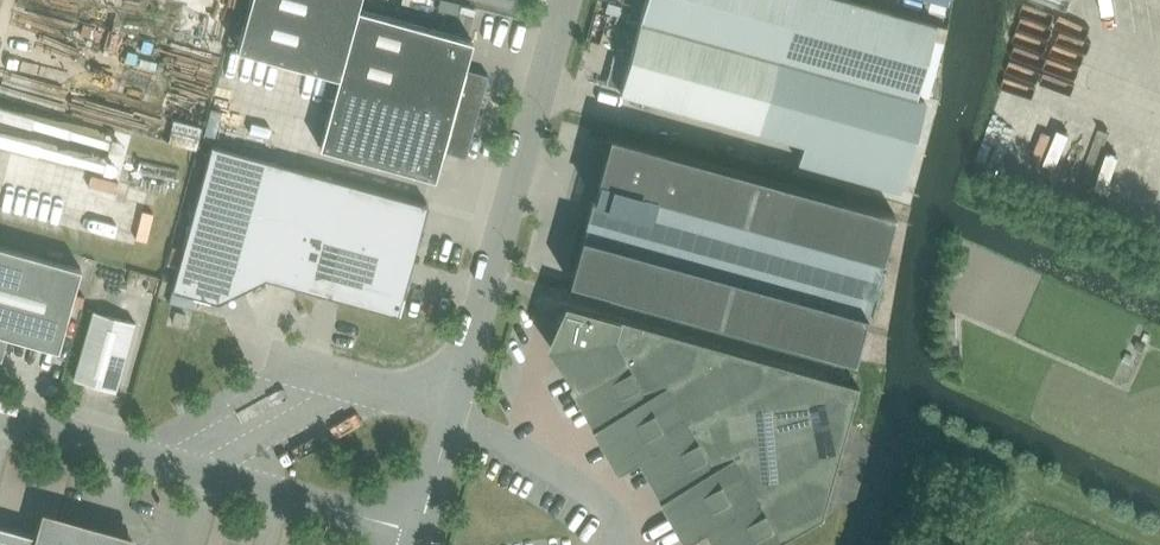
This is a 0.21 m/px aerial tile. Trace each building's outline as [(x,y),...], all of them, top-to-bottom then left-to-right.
[(338,78),(477,116),(488,75),(465,68),(473,40),(357,8),(359,0),(249,0),(235,49),(338,78)] [(641,18),(779,56),(917,94),(936,25),(847,0),(646,0),(641,18)] [(917,94),(779,56),(641,18),(638,29),(620,91),(759,130),(800,141),(795,161),(896,189),(921,101),(916,99),(917,94)] [(36,84),(40,70),(13,61),(9,76),(36,84)] [(49,84),(84,90),(88,72),(52,66),(49,84)] [(338,78),(319,147),(435,179),(443,151),(466,157),(477,116),(338,78)] [(100,103),(124,102),(123,84),(99,85),(100,103)] [(131,91),(129,108),(167,112),(169,95),(131,91)] [(895,213),(610,134),(597,180),(882,259),(895,213)] [(168,157),(89,141),(86,153),(70,150),(71,147),(20,137),(14,167),(0,164),(0,183),(157,215),(168,157)] [(212,145),(185,244),(172,289),(218,302),(266,278),(398,314),(428,204),(212,145)] [(854,360),(867,314),(581,235),(569,280),(854,360)] [(58,350),(81,268),(0,245),(0,358),(2,359),(9,336),(58,350)] [(794,369),(566,304),(555,344),(554,345),(555,345),(576,384),(580,382),(602,421),(598,423),(599,424),(599,425),(603,423),(625,462),(621,464),(623,467),(647,453),(669,492),(665,494),(667,497),(671,494),(692,533),(688,536),(690,538),(715,524),(726,544),(775,544),(822,519),(859,387),(794,369)] [(74,379),(115,391),(135,322),(94,310),(74,379)] [(133,543),(56,522),(40,517),(35,535),(0,525),(0,544),(132,544),(133,543)]
